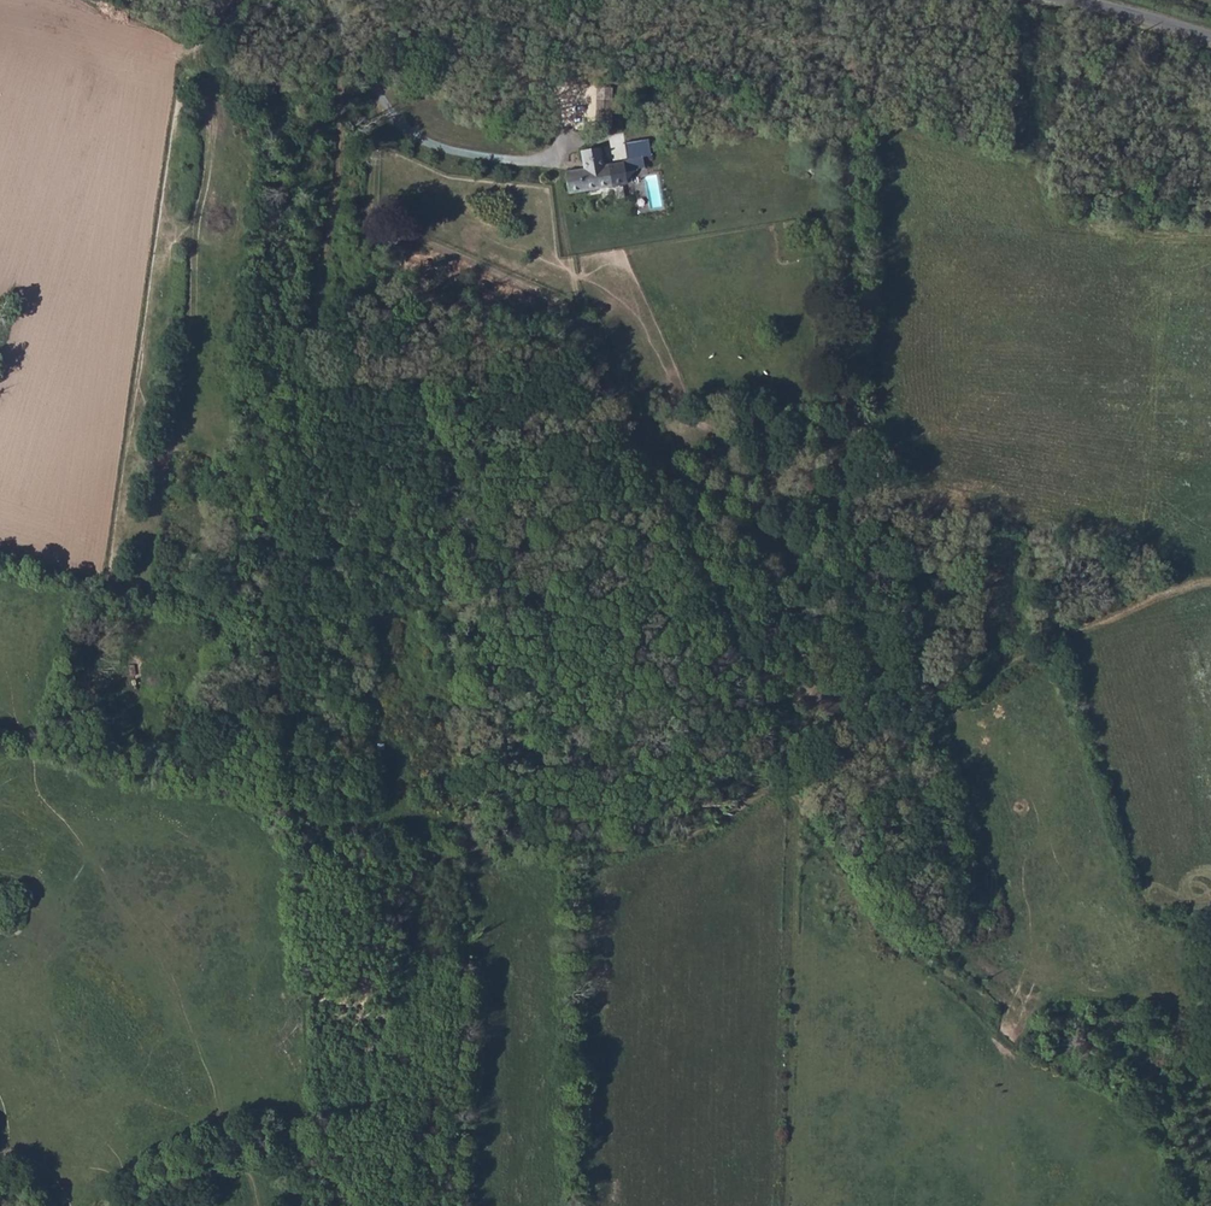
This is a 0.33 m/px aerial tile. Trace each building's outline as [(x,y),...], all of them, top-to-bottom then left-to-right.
[(597,112),(611,112),(612,86),(597,86),(597,112)] [(648,109),(635,108),(633,124),(648,125),(648,109)] [(635,156),(619,158),(620,179),(601,181),(604,201),(659,195),(657,176),(637,177),(635,156)] [(864,173),(848,166),(844,178),(859,185),(864,173)]
